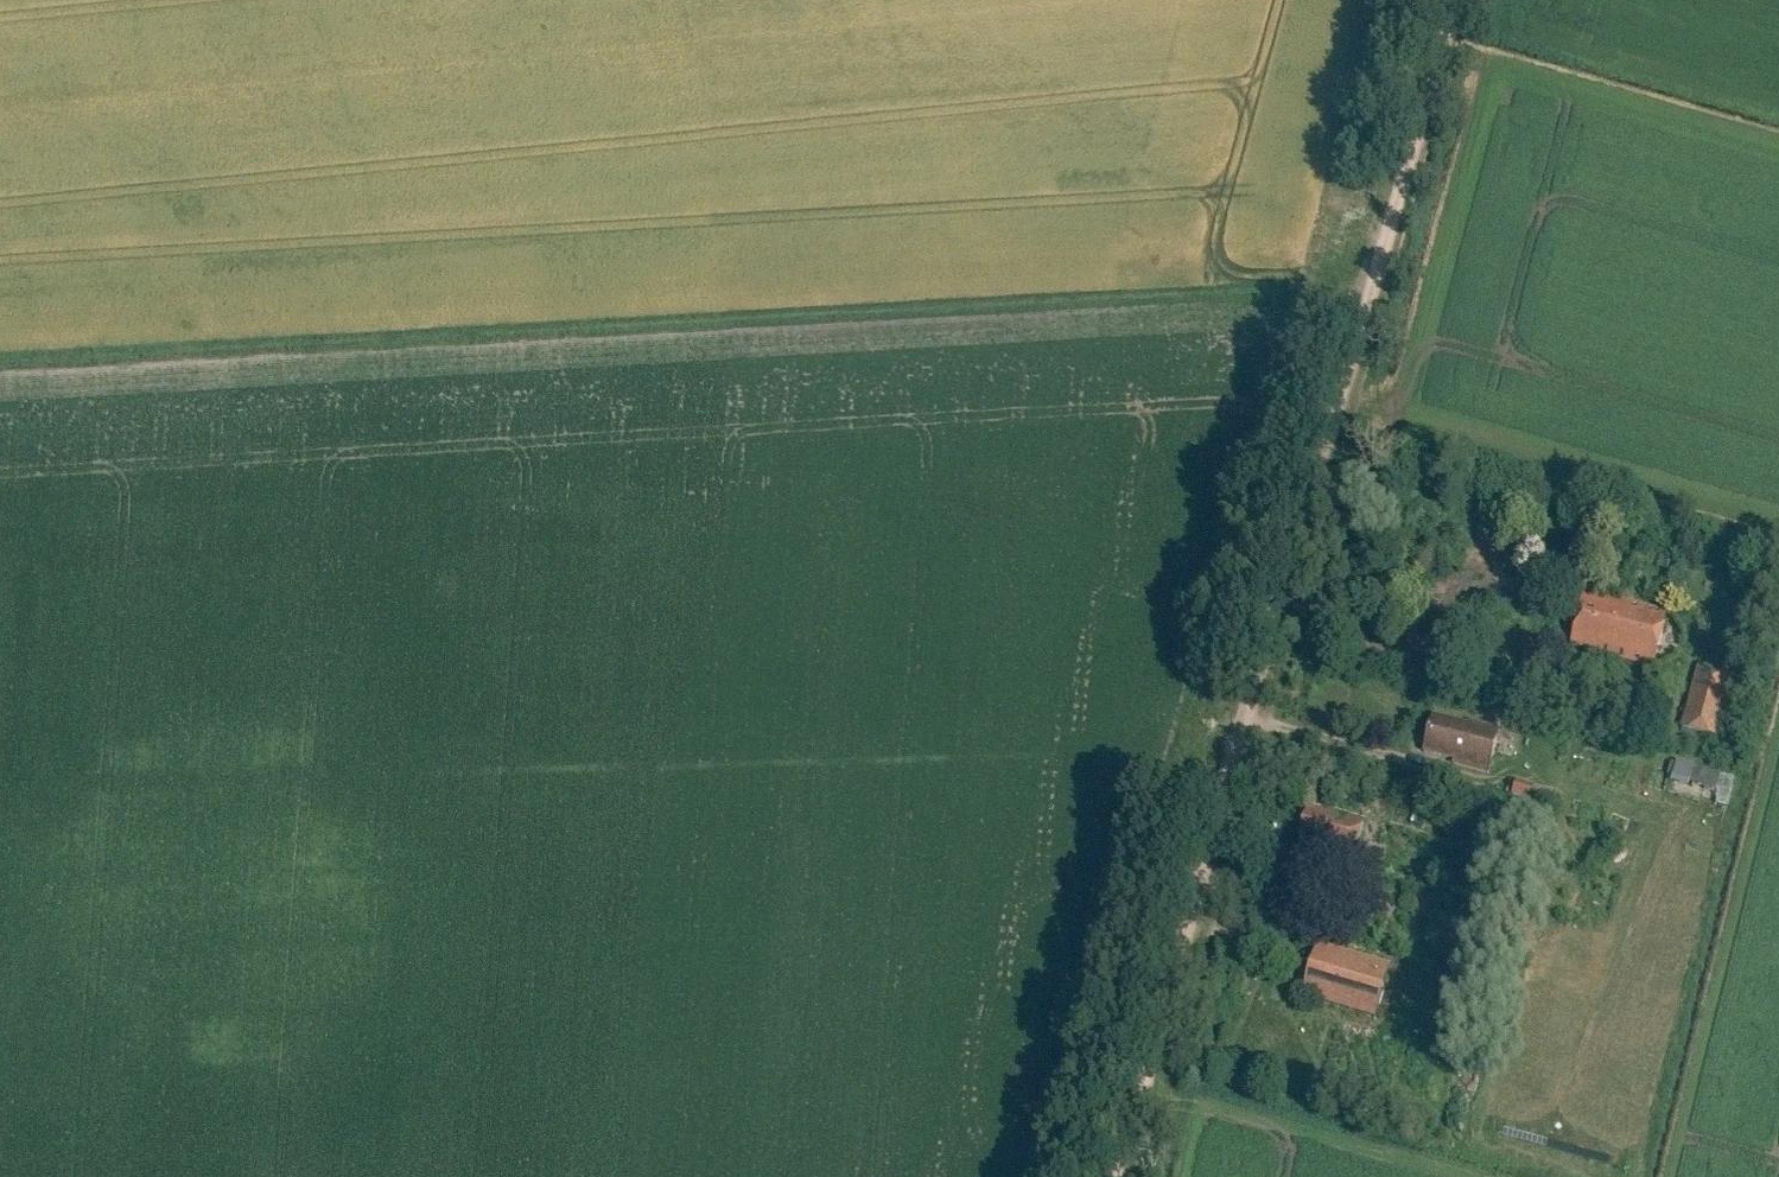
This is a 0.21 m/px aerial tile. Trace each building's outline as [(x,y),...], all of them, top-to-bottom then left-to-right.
[(1572,645),(1597,651),(1596,654),(1654,669),(1667,613),(1584,593),(1572,645)] [(1697,668),(1681,729),(1726,741),(1742,679),(1697,668)] [(1468,726),(1433,717),(1424,753),(1454,761),(1452,768),(1487,777),(1493,755),(1500,730),(1469,723),(1468,726)] [(1677,763),(1675,782),(1692,784),(1695,765),(1677,763)] [(1693,783),(1719,791),(1724,774),(1698,767),(1693,783)] [(1319,854),(1318,855),(1353,865),(1365,823),(1331,813),(1330,815),(1310,809),(1301,843),(1308,845),(1306,850),(1319,854)] [(1390,966),(1319,945),(1304,996),(1375,1017),(1390,966)]
